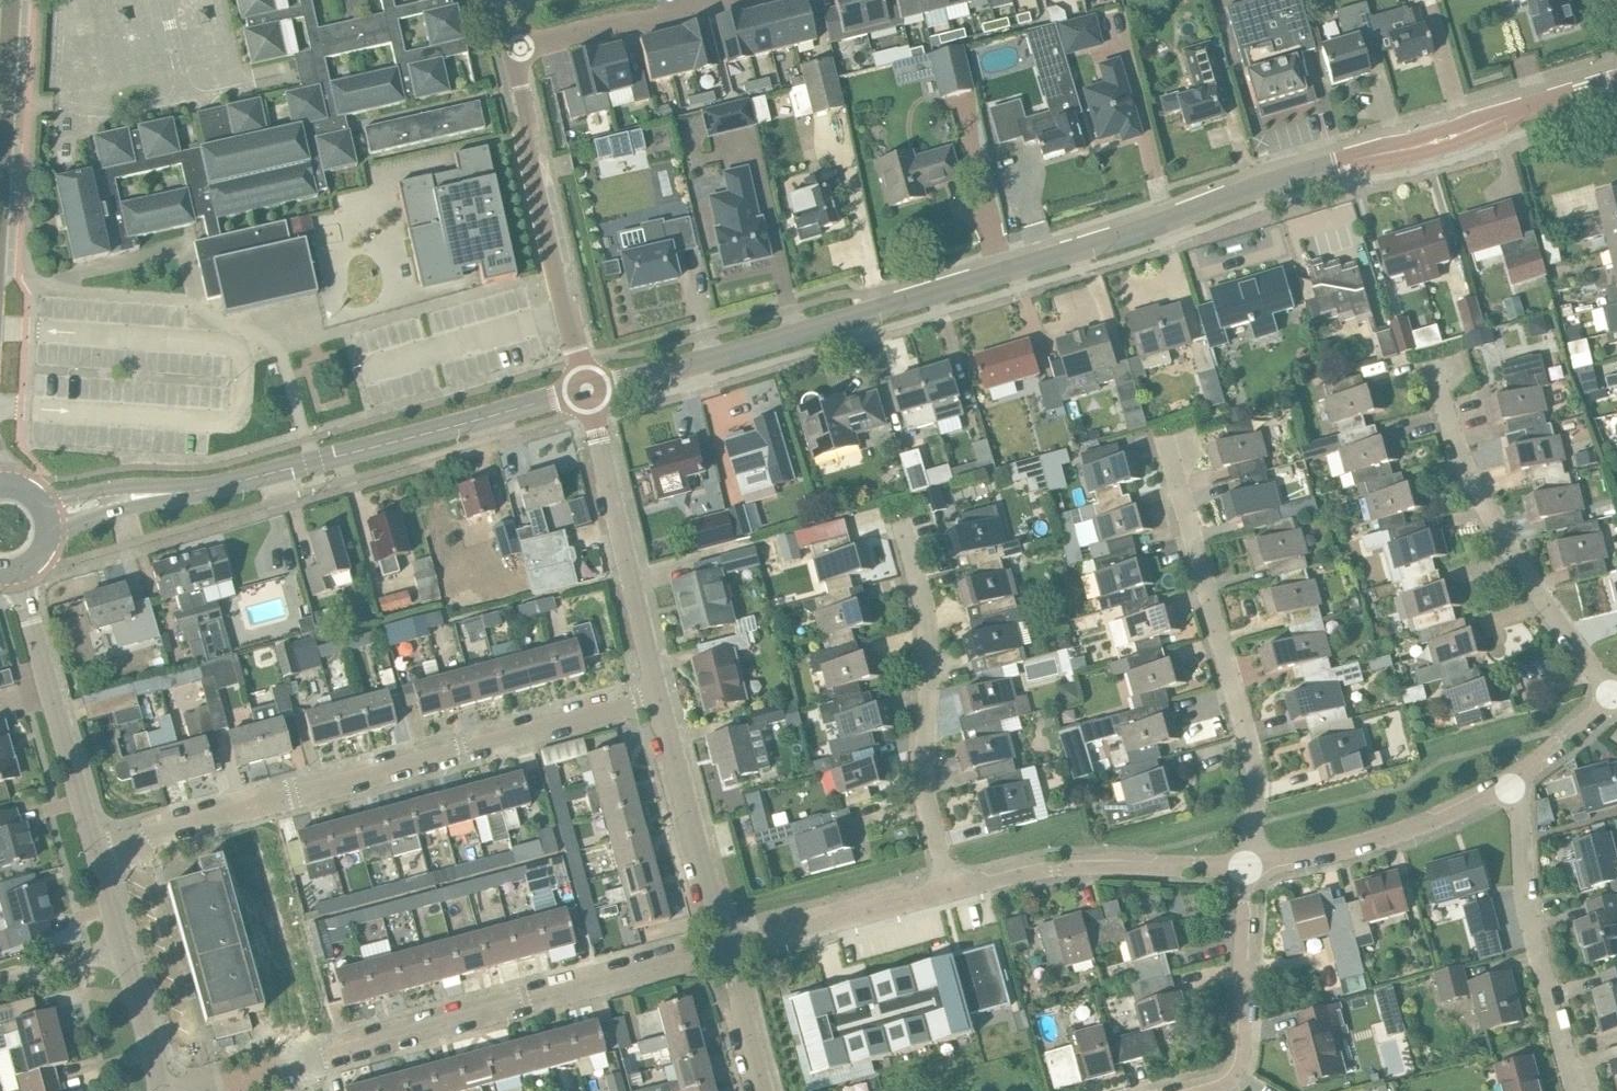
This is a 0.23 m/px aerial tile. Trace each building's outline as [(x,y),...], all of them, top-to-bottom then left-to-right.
[(240,21),(244,20),(246,29),(242,30),(250,65),(294,55),(301,89),(283,93),(290,127),(266,132),(258,99),(195,113),(203,146),(179,152),(172,118),(135,126),(136,131),(129,133),(128,128),(92,136),(100,171),(91,173),(91,171),(54,179),(62,215),(64,214),(67,227),(65,227),(73,262),(138,248),(135,237),(195,223),(193,219),(202,217),(203,222),(216,219),(317,196),(316,192),(325,190),(326,194),(328,194),(326,187),(325,187),(321,172),(356,164),(345,116),(404,103),(403,97),(413,95),(414,100),(450,92),(442,59),(466,53),(456,5),(451,6),(450,0),(235,0),(240,21)] [(793,46),(816,40),(806,0),(800,0),(794,2),(793,1),(783,4),(793,46)] [(857,0),(833,0),(835,8),(821,11),(829,41),(865,32),(857,0)] [(865,32),(902,23),(900,19),(895,0),(857,0),(865,32)] [(900,19),(921,13),(918,0),(895,0),(900,19)] [(921,13),(943,8),(941,0),(918,0),(921,13)] [(1226,7),(1255,106),(1257,106),(1260,119),(1316,102),(1309,77),(1303,79),(1298,62),(1304,60),(1302,53),(1314,50),(1300,0),(1251,0),(1226,7)] [(1569,0),(1528,0),(1539,37),(1576,26),(1569,0)] [(1344,41),(1321,48),(1332,84),(1368,73),(1361,47),(1377,42),(1365,2),(1335,11),(1344,41)] [(772,52),(793,46),(783,4),(772,6),(772,7),(761,10),(772,52)] [(1410,28),(1388,35),(1397,64),(1404,62),(1405,65),(1413,63),(1412,60),(1432,54),(1423,24),(1422,25),(1417,8),(1405,11),(1410,28)] [(750,57),(772,52),(761,10),(750,13),(750,12),(739,14),(750,57)] [(727,63),(750,57),(739,14),(728,17),(728,18),(717,21),(727,63)] [(1029,14),(1016,17),(1018,25),(1031,21),(1029,14)] [(1095,15),(1058,24),(1065,55),(1102,45),(1095,15)] [(994,22),(996,30),(1009,27),(1007,19),(994,22)] [(983,34),(996,30),(994,22),(981,25),(983,34)] [(1082,113),(1056,23),(1025,31),(1039,76),(1037,77),(1043,97),(1045,97),(1049,111),(1025,119),(1019,100),(988,109),(999,144),(1022,137),(1024,143),(1035,139),(1041,158),(1061,152),(1062,155),(1082,149),(1072,116),(1082,113)] [(684,28),(694,71),(717,65),(707,24),(695,27),(695,26),(684,28)] [(673,76),(694,71),(684,28),(673,31),(673,32),(662,35),(673,76)] [(951,33),(953,41),(965,38),(963,29),(951,33)] [(941,44),(953,41),(951,33),(938,36),(941,44)] [(650,82),(673,76),(662,35),(651,37),(651,36),(639,40),(650,82)] [(595,51),(606,94),(630,88),(634,103),(650,99),(643,71),(629,75),(621,45),(607,49),(606,48),(595,51)] [(908,46),(897,49),(900,62),(911,59),(908,46)] [(922,47),(909,50),(911,59),(924,56),(922,47)] [(963,47),(928,55),(940,99),(974,90),(963,47)] [(1225,102),(1220,86),(1209,49),(1191,55),(1201,90),(1175,98),(1174,94),(1159,98),(1164,113),(1179,108),(1185,127),(1189,126),(1191,129),(1201,126),(1200,123),(1222,116),(1219,104),(1225,102)] [(582,100),(606,94),(595,51),(584,53),(585,54),(570,58),(578,88),(563,91),(570,119),(586,115),(582,100)] [(803,77),(805,85),(813,115),(843,108),(831,59),(800,67),(803,77)] [(1098,65),(1103,83),(1082,89),(1097,139),(1118,133),(1121,141),(1139,135),(1117,60),(1098,65)] [(793,88),(805,85),(803,77),(791,79),(793,88)] [(757,81),(759,89),(772,86),(770,78),(757,81)] [(746,92),(759,89),(757,81),(744,84),(746,92)] [(702,95),(704,103),(716,100),(714,92),(702,95)] [(691,106),(704,103),(702,95),(689,98),(691,106)] [(707,138),(757,126),(750,99),(701,110),(707,138)] [(369,154),(483,128),(477,102),(363,127),(369,154)] [(661,120),(673,117),(671,109),(659,112),(661,120)] [(613,160),(632,156),(631,152),(645,149),(641,130),(594,141),(598,160),(612,157),(613,160)] [(912,157),(910,151),(877,161),(890,205),(923,195),(920,183),(958,172),(950,146),(912,157)] [(398,189),(406,223),(410,239),(412,249),(412,250),(421,290),(459,281),(462,281),(460,272),(463,271),(479,268),(483,285),(499,281),(516,278),(516,275),(487,147),(454,154),(458,171),(431,177),(431,176),(397,184),(398,189)] [(731,205),(712,209),(717,228),(714,229),(723,267),(769,257),(761,218),(758,219),(746,167),(724,172),(731,205)] [(786,201),(790,212),(799,241),(819,235),(817,229),(837,222),(822,174),(802,180),(806,195),(786,201)] [(1616,221),(1616,192),(1596,197),(1600,216),(1593,218),(1593,215),(1578,219),(1580,230),(1616,221)] [(1470,252),(1500,244),(1512,284),(1545,274),(1538,251),(1514,258),(1509,241),(1522,238),(1511,202),(1460,217),(1470,252)] [(696,246),(689,217),(660,224),(659,220),(638,225),(643,245),(622,250),(623,255),(622,256),(629,289),(678,278),(672,252),(696,246)] [(216,219),(203,222),(207,238),(193,242),(206,300),(220,297),(224,314),(316,293),(304,239),(289,242),(284,221),(220,236),(216,219)] [(1580,230),(1583,239),(1605,234),(1609,251),(1616,248),(1616,221),(1580,230)] [(1409,232),(1423,282),(1438,277),(1434,262),(1448,257),(1438,223),(1409,232)] [(1423,282),(1409,232),(1379,241),(1389,275),(1404,271),(1408,286),(1423,282)] [(1609,251),(1614,269),(1606,271),(1606,268),(1591,272),(1593,282),(1616,276),(1616,248),(1609,251)] [(1322,264),(1320,258),(1305,263),(1310,282),(1308,282),(1301,281),(1299,282),(1312,325),(1337,317),(1339,323),(1355,318),(1357,327),(1373,323),(1355,261),(1339,266),(1337,259),(1322,264)] [(604,277),(620,274),(617,260),(601,263),(604,277)] [(1205,338),(1214,369),(1215,369),(1209,348),(1226,343),(1221,324),(1248,316),(1254,337),(1276,330),(1271,313),(1293,307),(1290,299),(1282,270),(1210,291),(1214,304),(1197,308),(1206,338),(1205,338)] [(1593,282),(1583,285),(1585,295),(1616,287),(1616,276),(1593,282)] [(1466,334),(1484,329),(1486,329),(1477,296),(1456,302),(1466,334)] [(1168,349),(1190,343),(1178,305),(1149,313),(1148,309),(1127,316),(1140,358),(1142,357),(1146,370),(1172,362),(1168,349)] [(1562,317),(1572,315),(1570,305),(1559,307),(1562,317)] [(1572,315),(1562,317),(1568,344),(1586,340),(1581,322),(1584,322),(1581,313),(1572,315)] [(1389,325),(1398,354),(1418,348),(1408,316),(1388,322),(1389,325)] [(1616,332),(1616,321),(1604,324),(1606,335),(1616,332)] [(1379,360),(1398,354),(1389,325),(1370,331),(1379,360)] [(1128,362),(1115,366),(1103,327),(1057,341),(1068,379),(1093,372),(1097,385),(1115,379),(1117,387),(1116,387),(1129,430),(1147,425),(1128,362)] [(1484,329),(1466,334),(1464,335),(1468,350),(1488,344),(1484,329)] [(1606,335),(1609,345),(1616,343),(1616,332),(1606,335)] [(1214,369),(1205,338),(1190,343),(1199,374),(1214,369)] [(985,390),(1038,375),(1028,340),(975,356),(985,390)] [(1586,340),(1568,344),(1575,370),(1592,366),(1586,340)] [(1549,387),(1542,355),(1501,364),(1505,382),(1507,382),(1510,395),(1489,400),(1495,425),(1517,420),(1519,432),(1520,433),(1547,427),(1544,414),(1547,413),(1541,388),(1549,387)] [(936,424),(963,416),(957,397),(948,364),(920,372),(924,384),(930,405),(936,424)] [(924,384),(920,372),(892,381),(902,413),(930,405),(924,384)] [(1606,379),(1608,389),(1616,387),(1616,376),(1606,379)] [(1351,377),(1324,384),(1324,385),(1328,397),(1325,398),(1326,399),(1332,424),(1337,423),(1340,435),(1365,429),(1362,416),(1384,410),(1377,384),(1355,390),(1351,377)] [(1056,379),(1039,384),(1047,412),(1064,407),(1056,379)] [(803,403),(803,407),(799,408),(814,459),(859,445),(856,435),(887,426),(877,391),(846,400),(844,394),(823,401),(822,399),(821,397),(819,396),(817,395),(814,394),(811,394),(810,394),(808,395),(806,397),(804,398),(803,400),(803,401),(803,403)] [(793,479),(774,417),(755,423),(760,440),(748,443),(746,437),(744,438),(742,433),(728,438),(729,442),(727,443),(737,477),(743,495),(744,494),(774,484),(774,485),(793,479)] [(1229,441),(1208,447),(1214,471),(1236,465),(1240,479),(1265,472),(1265,471),(1268,470),(1264,457),(1267,456),(1260,432),(1255,434),(1251,420),(1226,427),(1229,441)] [(1520,433),(1519,432),(1506,436),(1509,449),(1508,449),(1514,475),(1535,470),(1538,482),(1544,481),(1572,474),(1567,475),(1564,462),(1567,461),(1561,436),(1554,438),(1551,426),(1547,427),(1520,433)] [(1340,435),(1338,436),(1338,437),(1341,448),(1338,449),(1345,475),(1351,473),(1355,486),(1365,483),(1379,479),(1375,466),(1397,461),(1391,436),(1369,442),(1366,430),(1365,429),(1340,435)] [(661,501),(692,492),(688,476),(704,472),(696,440),(649,452),(657,484),(661,501)] [(987,440),(973,444),(982,473),(996,469),(987,440)] [(1311,443),(1302,446),(1306,460),(1314,458),(1311,443)] [(1096,504),(1120,497),(1122,497),(1119,484),(1139,479),(1133,454),(1112,460),(1109,447),(1080,455),(1084,468),(1081,468),(1087,493),(1093,491),(1096,504)] [(1066,451),(1044,458),(1047,467),(1069,461),(1066,451)] [(1014,480),(1029,478),(1031,489),(1047,487),(1043,457),(1012,461),(1014,480)] [(917,459),(902,464),(912,494),(927,489),(917,459)] [(512,520),(517,539),(547,532),(540,508),(561,501),(552,470),(515,480),(524,512),(528,511),(532,526),(516,531),(513,520),(512,520)] [(1243,491),(1222,496),(1229,521),(1249,516),(1253,529),(1265,525),(1292,518),(1293,518),(1289,505),(1281,507),(1274,482),(1269,484),(1265,472),(1240,479),(1243,491)] [(1575,487),(1572,474),(1544,481),(1547,494),(1526,499),(1532,524),(1554,519),(1556,531),(1567,528),(1584,524),(1581,512),(1584,511),(1578,486),(1575,487)] [(1379,479),(1365,483),(1368,495),(1365,495),(1371,521),(1377,519),(1380,532),(1387,530),(1406,525),(1403,514),(1424,509),(1418,483),(1396,489),(1393,476),(1379,479)] [(466,520),(494,512),(484,480),(457,488),(466,520)] [(1082,521),(1093,518),(1100,543),(1088,546),(1091,559),(1093,559),(1109,554),(1121,551),(1134,548),(1131,535),(1151,530),(1145,505),(1124,511),(1120,497),(1096,504),(1079,509),(1082,521)] [(992,520),(989,507),(964,514),(968,528),(947,533),(954,558),(974,553),(978,566),(1001,559),(1023,554),(1020,541),(1006,545),(999,519),(992,520)] [(730,512),(736,538),(752,534),(745,508),(730,512)] [(737,542),(736,538),(730,512),(693,521),(700,551),(737,542)] [(395,513),(367,522),(373,543),(370,544),(375,562),(377,562),(382,577),(399,572),(394,557),(407,553),(395,513)] [(1269,538),(1249,543),(1256,569),(1276,563),(1280,576),(1305,569),(1305,568),(1308,568),(1304,556),(1307,555),(1300,531),(1295,532),(1292,518),(1265,525),(1269,538)] [(517,539),(512,520),(491,526),(504,570),(523,564),(517,539)] [(842,591),(854,588),(850,575),(871,570),(864,545),(844,551),(836,520),(795,532),(799,549),(811,546),(814,558),(811,558),(818,584),(824,582),(828,595),(842,591)] [(1608,574),(1605,561),(1607,560),(1598,521),(1584,524),(1567,528),(1570,542),(1548,547),(1554,573),(1576,568),(1579,581),(1608,574)] [(1406,525),(1387,530),(1391,543),(1388,543),(1395,568),(1400,567),(1403,580),(1429,573),(1425,560),(1447,555),(1440,529),(1418,535),(1415,523),(1406,525)] [(336,528),(309,537),(317,566),(306,569),(313,595),(331,590),(327,578),(349,571),(336,528)] [(517,539),(523,564),(524,564),(532,596),(577,584),(572,563),(574,562),(575,560),(573,550),(571,548),(569,549),(564,531),(548,535),(547,532),(517,539)] [(786,563),(800,559),(794,536),(780,540),(786,563)] [(232,655),(217,602),(236,597),(222,547),(205,552),(205,551),(177,559),(187,594),(200,639),(207,662),(208,662),(232,655)] [(755,547),(722,556),(726,575),(760,567),(755,547)] [(1135,602),(1132,588),(1152,583),(1145,558),(1124,564),(1121,551),(1109,554),(1093,559),(1096,570),(1093,572),(1100,597),(1098,597),(1102,611),(1121,606),(1135,602)] [(722,556),(721,556),(695,563),(698,577),(680,582),(687,610),(681,612),(687,634),(734,622),(722,577),(726,575),(722,556)] [(431,557),(411,562),(414,573),(413,574),(422,606),(443,601),(431,557)] [(187,594),(177,559),(151,566),(161,600),(178,596),(182,610),(173,613),(179,634),(184,633),(187,643),(200,639),(187,594)] [(989,617),(1017,609),(1014,596),(1017,596),(1010,570),(1005,572),(1001,559),(978,566),(975,566),(979,579),(958,584),(965,610),(985,604),(989,617)] [(1283,588),(1262,593),(1269,620),(1290,614),(1293,626),(1320,619),(1317,606),(1320,606),(1313,579),(1308,580),(1305,569),(1280,576),(1283,588)] [(1432,586),(1429,573),(1403,580),(1404,593),(1402,594),(1408,619),(1413,618),(1417,631),(1429,628),(1443,624),(1439,611),(1461,605),(1455,580),(1432,586)] [(130,605),(124,585),(83,597),(93,630),(124,621),(129,636),(156,628),(148,599),(130,605)] [(407,591),(378,599),(382,612),(411,604),(407,591)] [(831,649),(849,644),(856,642),(853,630),(874,624),(867,599),(846,604),(842,591),(828,595),(814,598),(817,612),(815,612),(822,637),(828,636),(831,649)] [(536,601),(539,614),(556,609),(552,597),(536,601)] [(1116,648),(1133,643),(1137,656),(1162,649),(1159,636),(1179,631),(1173,605),(1152,611),(1148,598),(1135,602),(1121,606),(1124,618),(1109,622),(1116,648)] [(539,614),(536,601),(518,606),(522,619),(539,614)] [(1017,609),(989,617),(981,619),(984,631),(964,637),(970,663),(991,657),(994,669),(1002,667),(1023,662),(1020,649),(1022,649),(1015,623),(1020,622),(1017,609)] [(328,630),(323,611),(314,613),(319,633),(328,630)] [(423,616),(428,636),(429,636),(427,628),(442,624),(439,612),(423,616)] [(481,616),(485,629),(501,624),(498,612),(481,616)] [(316,632),(311,616),(297,621),(302,636),(316,632)] [(428,636),(423,616),(383,627),(389,646),(428,636)] [(485,629),(481,616),(463,621),(467,633),(485,629)] [(1273,646),(1259,650),(1266,675),(1279,671),(1301,665),(1304,679),(1331,672),(1333,671),(1333,670),(1329,658),(1332,657),(1325,631),(1320,632),(1317,620),(1320,619),(1293,626),(1289,627),(1293,641),(1273,646)] [(1436,666),(1415,671),(1418,684),(1470,670),(1466,657),(1488,652),(1482,628),(1459,634),(1456,621),(1443,624),(1429,628),(1432,641),(1430,642),(1436,666)] [(548,648),(557,681),(585,673),(581,659),(599,654),(590,623),(571,628),(575,641),(548,648)] [(372,633),(356,637),(359,648),(375,644),(372,633)] [(746,699),(734,653),(751,648),(747,633),(720,640),(697,646),(700,659),(694,661),(699,683),(704,682),(711,708),(746,699)] [(172,652),(167,634),(160,636),(165,654),(172,652)] [(313,636),(274,647),(283,678),(299,674),(294,658),(318,651),(317,648),(315,640),(313,636)] [(351,638),(343,640),(346,651),(354,648),(351,638)] [(317,648),(318,651),(320,658),(346,651),(343,640),(317,648)] [(849,644),(831,649),(810,654),(815,674),(823,672),(828,690),(834,688),(837,701),(837,702),(863,695),(859,682),(880,676),(874,651),(852,656),(849,644)] [(1060,649),(1064,671),(1086,667),(1083,645),(1060,649)] [(548,648),(521,656),(530,688),(557,681),(548,648)] [(1162,649),(1137,656),(1114,662),(1117,671),(1129,668),(1130,671),(1127,672),(1134,697),(1139,695),(1143,708),(1147,707),(1168,702),(1165,688),(1186,683),(1179,658),(1165,662),(1162,649)] [(197,668),(200,680),(207,706),(218,749),(219,749),(215,732),(227,728),(217,690),(240,684),(232,655),(208,662),(209,665),(197,668)] [(521,656),(494,663),(503,695),(530,688),(521,656)] [(494,663),(467,670),(476,703),(503,695),(494,663)] [(1307,690),(1286,696),(1293,722),(1315,716),(1318,728),(1328,726),(1346,721),(1343,708),(1346,707),(1339,682),(1344,681),(1345,686),(1363,681),(1358,663),(1333,670),(1333,671),(1331,672),(1304,679),(1307,690)] [(1002,667),(994,669),(977,674),(980,687),(959,692),(965,718),(987,712),(990,725),(999,722),(1032,713),(1027,695),(1016,698),(1011,678),(1005,680),(1002,667)] [(476,703),(467,670),(440,678),(448,710),(476,703)] [(1470,670),(1418,684),(1419,685),(1443,679),(1446,691),(1443,692),(1450,717),(1455,716),(1459,730),(1484,723),(1480,709),(1502,703),(1495,677),(1473,683),(1470,670)] [(448,710),(440,678),(402,688),(407,706),(417,703),(421,718),(448,710)] [(254,727),(263,760),(289,753),(278,713),(292,709),(285,685),(271,689),(275,704),(263,707),(268,723),(254,727)] [(359,700),(358,700),(355,687),(329,694),(332,706),(332,707),(340,739),(367,732),(359,700)] [(387,692),(359,700),(367,732),(395,725),(387,692)] [(88,719),(137,705),(134,693),(84,706),(88,719)] [(858,750),(876,745),(873,733),(894,727),(887,701),(866,707),(863,695),(837,702),(837,701),(819,705),(825,726),(836,723),(841,741),(847,740),(850,752),(858,750)] [(797,700),(751,712),(755,726),(756,729),(767,726),(787,721),(786,716),(800,712),(797,700)] [(190,742),(177,745),(169,716),(175,738),(186,781),(212,774),(206,752),(218,749),(207,706),(194,709),(195,713),(183,716),(190,742)] [(340,739),(332,707),(304,714),(312,746),(340,739)] [(1147,707),(1143,708),(1080,725),(1085,744),(1121,735),(1126,754),(1132,752),(1135,765),(1149,761),(1161,758),(1157,745),(1178,739),(1172,715),(1151,720),(1147,707)] [(162,749),(152,752),(147,732),(145,733),(147,740),(160,788),(186,781),(175,738),(169,716),(157,719),(161,733),(159,737),(162,749)] [(1331,739),(1310,744),(1317,770),(1320,769),(1324,782),(1370,769),(1384,765),(1380,752),(1369,755),(1362,730),(1357,732),(1353,719),(1346,721),(1328,726),(1331,739)] [(1016,773),(1016,772),(1012,758),(1014,757),(1008,732),(1002,734),(999,722),(990,725),(963,732),(966,744),(956,747),(962,772),(984,766),(988,780),(996,778),(1016,773)] [(15,779),(6,748),(9,747),(3,724),(0,725),(0,782),(15,779)] [(263,760),(254,727),(227,734),(237,768),(263,760)] [(723,781),(758,771),(746,727),(708,737),(712,754),(716,753),(723,781)] [(160,788),(147,740),(145,733),(133,736),(139,756),(124,760),(125,762),(117,764),(114,769),(117,779),(121,782),(129,779),(134,795),(160,788)] [(586,756),(594,785),(630,776),(622,746),(586,756)] [(858,750),(850,752),(830,757),(834,770),(832,771),(838,796),(844,795),(847,808),(872,801),(869,788),(890,782),(883,757),(861,763),(858,750)] [(1152,774),(1149,761),(1135,765),(1121,769),(1124,782),(1122,782),(1126,801),(1104,807),(1110,826),(1170,810),(1167,797),(1180,794),(1174,769),(1152,774)] [(551,797),(563,794),(555,764),(543,767),(551,797)] [(996,778),(988,780),(991,792),(977,795),(983,821),(1005,815),(1009,829),(1049,818),(1035,767),(1016,772),(1016,773),(996,778)] [(1592,774),(1591,770),(1578,774),(1588,812),(1616,804),(1616,768),(1592,774)] [(507,831),(521,827),(516,809),(529,805),(521,773),(494,780),(502,812),(507,831)] [(602,814),(638,805),(630,776),(594,785),(595,786),(585,789),(592,816),(602,813),(602,814)] [(486,817),(494,843),(510,839),(507,831),(502,812),(494,780),(464,788),(473,820),(486,817)] [(436,796),(445,828),(473,820),(464,788),(436,796)] [(563,794),(551,797),(559,826),(571,823),(563,794)] [(445,828),(436,796),(408,804),(416,836),(417,836),(445,828)] [(1550,797),(1536,800),(1541,823),(1554,820),(1550,797)] [(389,843),(390,843),(394,857),(421,849),(417,836),(416,836),(408,804),(380,811),(389,843)] [(610,844),(646,834),(638,805),(602,814),(610,844)] [(380,811),(352,819),(361,851),(389,843),(380,811)] [(33,860),(23,826),(18,828),(13,812),(0,815),(0,870),(33,860)] [(832,814),(794,824),(798,837),(795,837),(801,863),(808,861),(812,874),(856,862),(852,849),(855,848),(848,823),(835,827),(832,814)] [(352,819),(325,826),(333,858),(361,851),(352,819)] [(566,855),(579,852),(571,823),(559,826),(566,855)] [(296,834),(304,866),(308,881),(336,873),(332,858),(333,858),(325,826),(296,834)] [(513,852),(516,863),(557,852),(551,828),(537,831),(541,845),(513,852)] [(243,833),(202,844),(244,1024),(285,1014),(243,833)] [(618,872),(653,862),(646,834),(610,844),(618,872)] [(1611,834),(1574,844),(1579,862),(1571,864),(1572,866),(1574,865),(1581,893),(1589,891),(1589,890),(1611,884),(1614,893),(1616,892),(1616,856),(1611,834)] [(516,863),(513,852),(484,860),(487,871),(516,863)] [(574,883),(586,880),(579,852),(566,855),(574,883)] [(521,868),(525,880),(552,873),(555,885),(568,881),(561,857),(521,868)] [(1437,903),(1467,895),(1470,906),(1465,908),(1473,937),(1498,930),(1490,901),(1485,903),(1482,891),(1487,889),(1479,860),(1465,864),(1464,858),(1428,867),(1437,903)] [(455,867),(458,878),(487,871),(484,860),(455,867)] [(618,872),(622,888),(606,893),(609,905),(625,900),(626,900),(661,891),(653,862),(618,872)] [(458,878),(455,867),(427,875),(430,886),(458,878)] [(493,875),(496,887),(525,880),(521,868),(493,875)] [(556,913),(546,874),(525,880),(535,919),(545,954),(574,946),(565,911),(556,913)] [(430,886),(427,875),(399,882),(402,893),(430,886)] [(464,883),(467,895),(496,887),(493,875),(464,883)] [(1346,904),(1355,939),(1371,935),(1367,919),(1406,908),(1397,875),(1356,887),(1360,900),(1346,904)] [(586,880),(574,883),(582,912),(594,909),(586,880)] [(402,893),(399,882),(372,889),(374,900),(402,893)] [(435,891),(439,903),(467,895),(464,883),(435,891)] [(16,930),(8,933),(12,949),(51,938),(47,922),(52,921),(42,886),(6,896),(16,930)] [(374,900),(372,889),(344,897),(347,908),(374,900)] [(407,898),(410,910),(439,903),(435,891),(407,898)] [(669,920),(661,891),(626,900),(634,930),(669,920)] [(1355,939),(1346,904),(1333,908),(1329,894),(1280,907),(1287,931),(1279,934),(1285,958),(1305,953),(1301,940),(1327,933),(1332,950),(1340,980),(1364,973),(1355,939)] [(347,908),(344,897),(315,904),(318,915),(347,908)] [(378,906),(381,918),(410,910),(407,898),(378,906)] [(1580,925),(1590,964),(1616,958),(1616,922),(1615,915),(1616,915),(1616,898),(1588,906),(1592,921),(1580,925)] [(349,914),(353,926),(381,918),(378,906),(349,914)] [(1092,949),(1112,944),(1105,920),(1101,907),(1038,925),(1046,953),(1053,978),(1070,973),(1068,965),(1094,958),(1092,949)] [(594,909),(582,912),(589,941),(601,937),(594,909)] [(353,926),(349,914),(322,921),(321,921),(308,924),(316,952),(318,963),(335,959),(331,943),(343,940),(340,929),(353,926)] [(1139,982),(1164,975),(1158,955),(1178,950),(1170,921),(1126,934),(1121,915),(1105,920),(1112,944),(1128,940),(1139,982)] [(1022,916),(1004,920),(1011,944),(1028,940),(1022,916)] [(535,919),(507,927),(516,962),(545,954),(535,919)] [(507,927),(478,934),(487,969),(516,962),(507,927)] [(478,934),(449,942),(459,977),(487,969),(478,934)] [(449,942),(421,950),(430,985),(459,977),(449,942)] [(835,990),(791,1002),(812,1078),(976,1033),(971,1016),(1012,1005),(995,946),(850,986),(852,994),(837,998),(835,990)] [(421,950),(392,957),(401,993),(430,985),(421,950)] [(392,957),(363,965),(373,1000),(401,993),(392,957)] [(373,1000),(363,965),(334,973),(343,1008),(373,1000)] [(1509,974),(1466,985),(1461,967),(1435,975),(1441,1001),(1473,993),(1484,1032),(1522,1022),(1509,974)] [(1596,993),(1606,1033),(1616,1031),(1616,972),(1603,975),(1606,990),(1596,993)] [(1364,974),(1340,980),(1344,995),(1368,988),(1364,974)] [(1135,1031),(1143,1058),(1158,1054),(1152,1028),(1188,1019),(1180,991),(1169,995),(1164,975),(1139,982),(1131,984),(1136,1002),(1143,1029),(1135,1031)] [(665,1036),(698,1028),(690,999),(658,1007),(665,1036)] [(57,1037),(51,1012),(24,1019),(19,1003),(0,1008),(0,1029),(2,1037),(15,1033),(19,1047),(57,1037)] [(1303,1030),(1289,1033),(1303,1087),(1317,1083),(1316,1082),(1344,1075),(1334,1036),(1345,1033),(1339,1006),(1299,1016),(1303,1030)] [(619,1049),(631,1046),(623,1017),(611,1020),(619,1049)] [(568,1029),(577,1062),(581,1076),(593,1073),(589,1059),(605,1054),(597,1021),(568,1029)] [(1143,1058),(1135,1031),(1107,1039),(1104,1027),(1078,1033),(1076,1028),(1067,1030),(1073,1055),(1081,1053),(1088,1079),(1116,1071),(1115,1065),(1143,1058)] [(673,1063),(705,1055),(698,1028),(665,1036),(673,1063)] [(540,1036),(549,1070),(577,1062),(568,1029),(540,1036)] [(540,1036),(512,1044),(521,1077),(549,1070),(540,1036)] [(45,1082),(42,1071),(65,1065),(57,1037),(19,1047),(19,1048),(8,1051),(15,1077),(12,1077),(2,1080),(5,1090),(13,1090),(15,1090),(18,1089),(45,1082)] [(512,1044),(484,1051),(493,1085),(521,1077),(512,1044)] [(480,1088),(493,1085),(484,1051),(456,1059),(464,1090),(481,1090),(480,1088)] [(712,1083),(705,1055),(673,1063),(677,1081),(638,1090),(682,1090),(712,1083)] [(428,1066),(434,1090),(464,1090),(456,1059),(428,1066)] [(1496,1069),(1502,1090),(1540,1090),(1531,1059),(1496,1069)] [(428,1066),(400,1074),(404,1090),(434,1090),(428,1066)] [(620,1073),(604,1077),(608,1090),(625,1090),(620,1073)] [(400,1074),(372,1081),(375,1090),(404,1090),(400,1074)] [(343,1089),(344,1090),(375,1090),(372,1081),(343,1089)] [(45,1082),(18,1089),(19,1090),(47,1090),(45,1082)] [(682,1090),(715,1090),(712,1083),(682,1090)]
